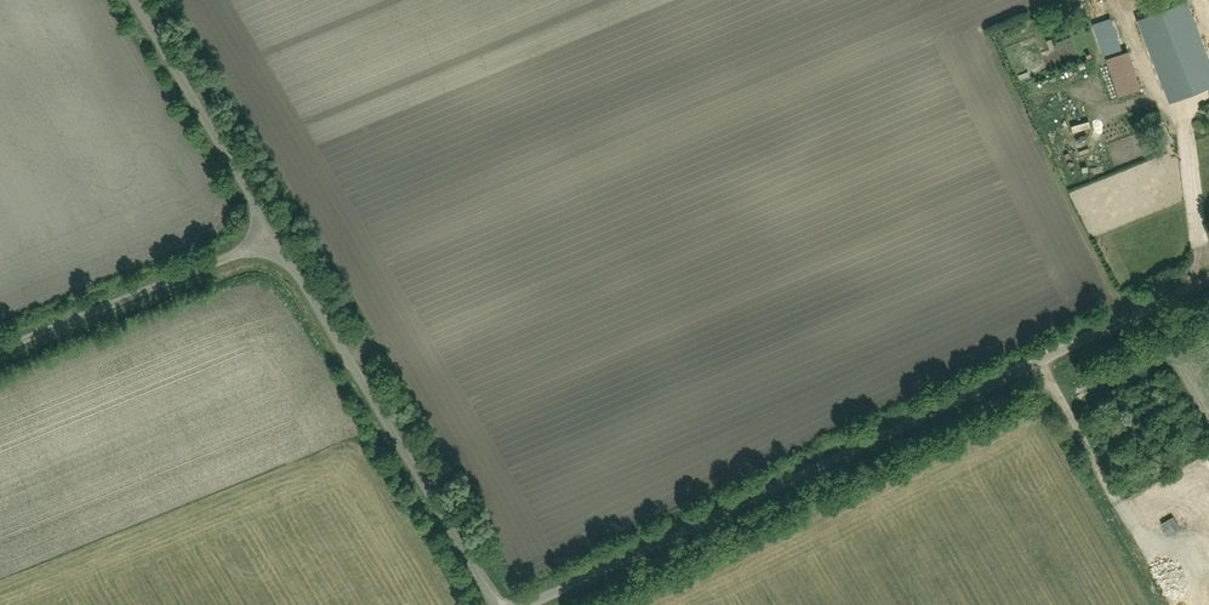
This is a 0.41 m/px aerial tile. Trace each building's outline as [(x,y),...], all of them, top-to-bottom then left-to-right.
[(1131,26),(1139,36),(1153,38),(1164,30),(1168,20),(1161,5),(1146,1),(1133,9),(1131,26)] [(1109,19),(1092,25),(1104,55),(1120,49),(1109,19)] [(1170,48),(1189,95),(1208,87),(1208,77),(1193,39),(1170,48)] [(1102,61),(1116,97),(1135,90),(1121,54),(1102,61)]
